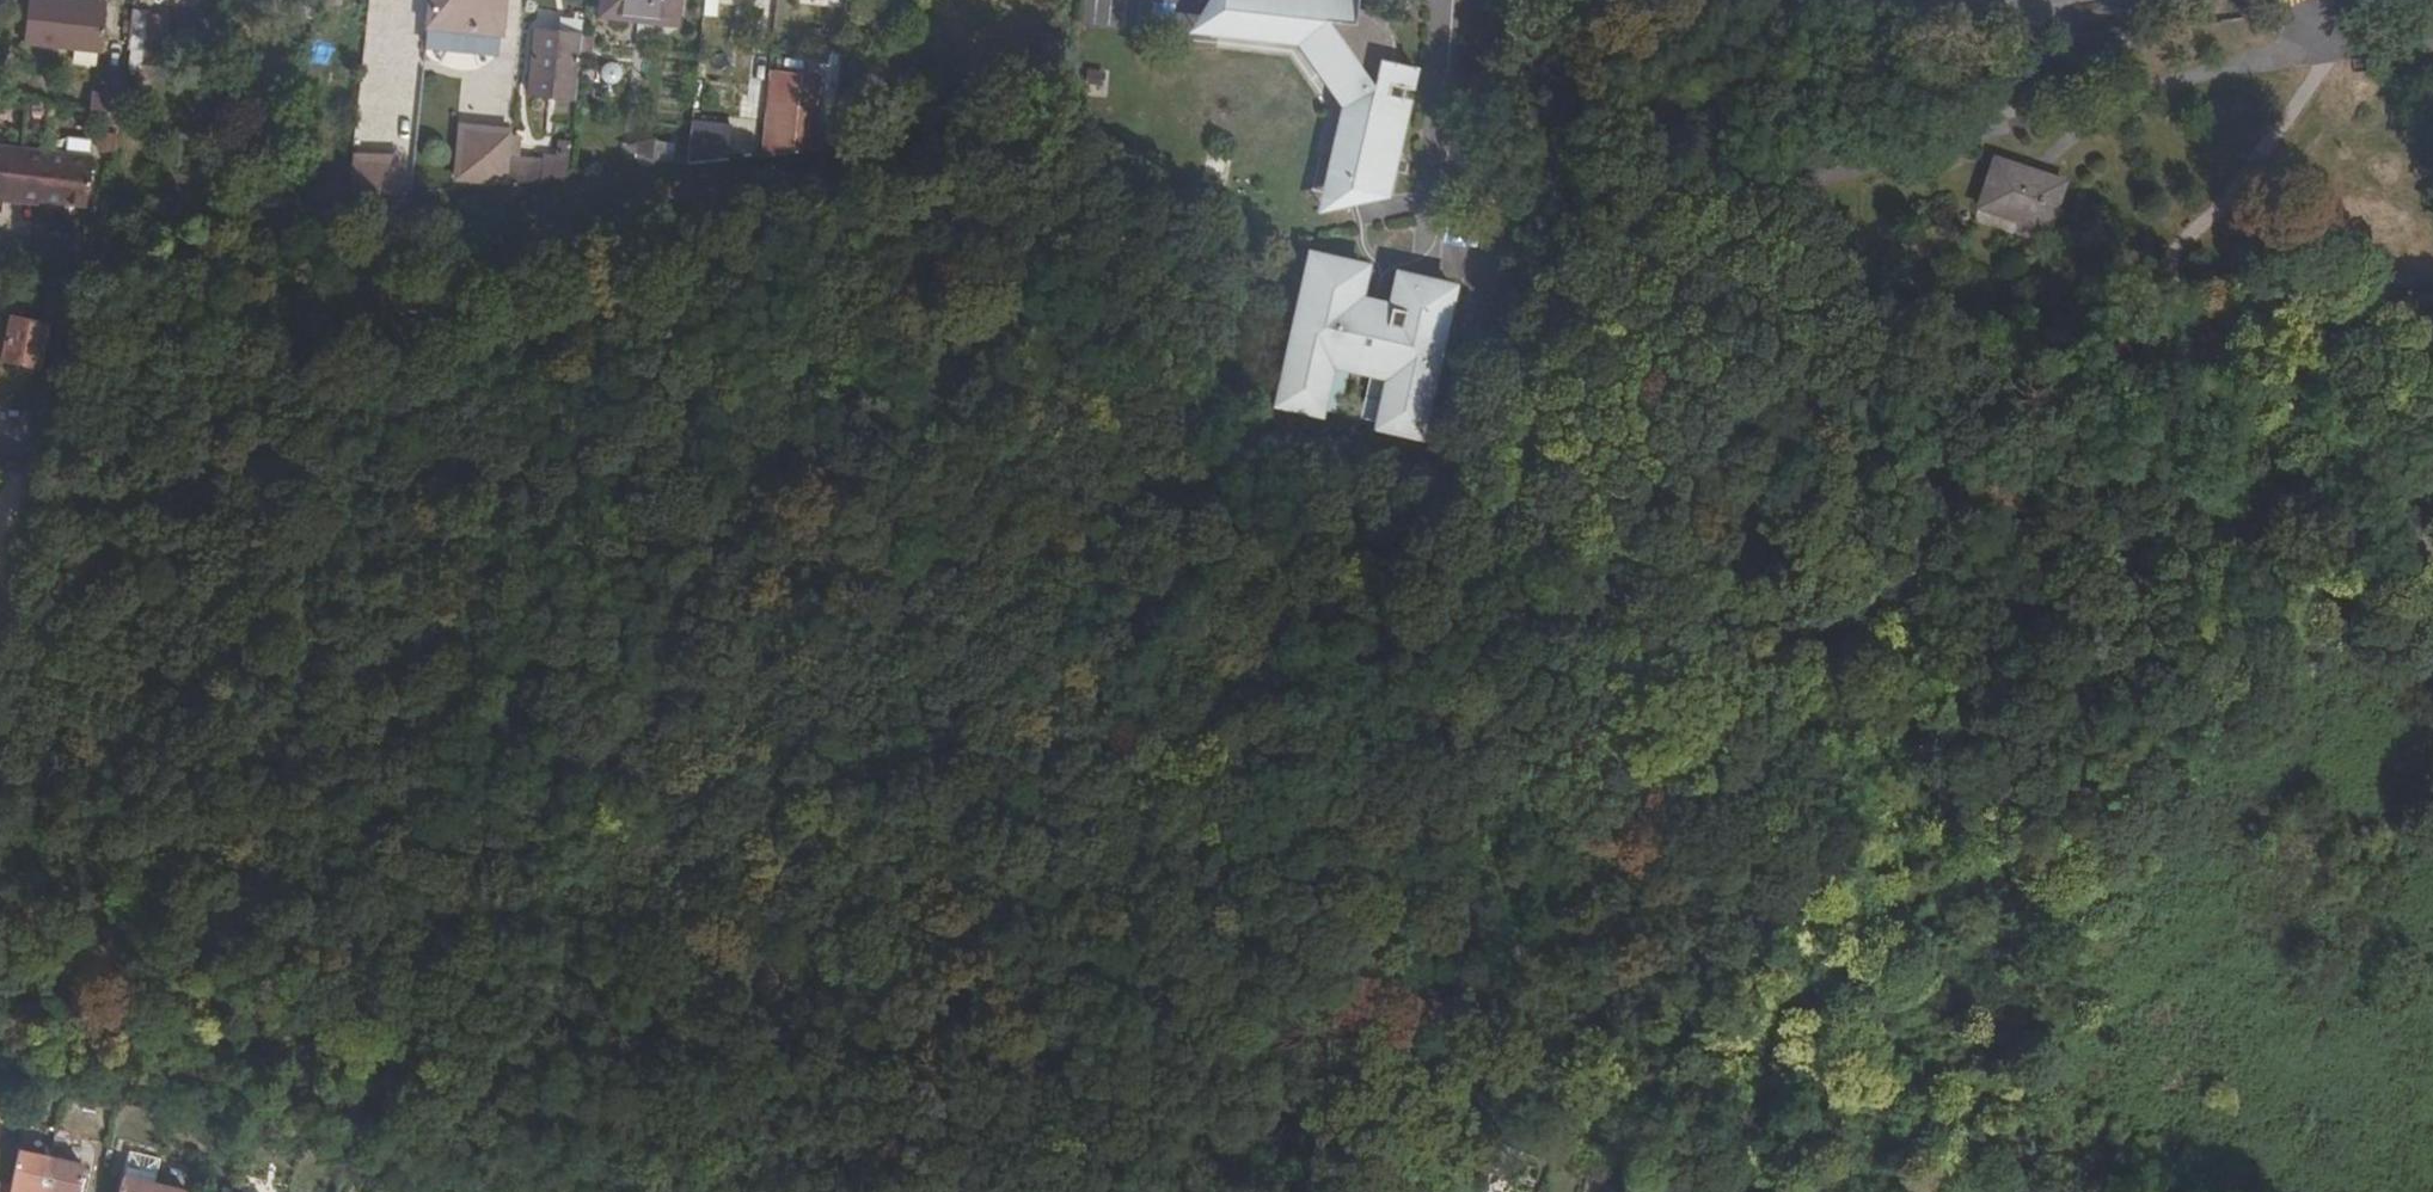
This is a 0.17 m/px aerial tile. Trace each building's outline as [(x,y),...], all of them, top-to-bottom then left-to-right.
[(105,10),(82,8),(83,1),(77,0),(27,0),(23,44),(100,52),(105,10)] [(295,17),(312,20),(313,8),(314,0),(296,0),(295,17)] [(429,22),(501,31),(505,0),(431,0),(429,22)] [(599,15),(675,25),(678,0),(600,0),(599,15)] [(1336,98),(1401,92),(1406,63),(1371,55),(1348,21),(1350,0),(1223,0),(1223,1),(1218,1),(1214,30),(1294,39),(1336,94),(1336,98)] [(82,8),(105,10),(105,3),(83,1),(82,8)] [(148,13),(131,11),(125,52),(128,53),(126,72),(141,74),(148,13)] [(579,34),(535,29),(528,93),(572,98),(579,34)] [(1401,92),(1336,98),(1341,117),(1325,188),(1392,195),(1410,108),(1420,65),(1406,63),(1401,92)] [(820,75),(770,69),(761,154),(813,148),(820,75)] [(89,112),(118,115),(122,78),(104,76),(103,94),(91,93),(89,112)] [(394,140),(395,100),(361,99),(359,138),(394,140)] [(509,128),(457,123),(452,180),(487,184),(504,185),(504,181),(507,153),(509,128)] [(25,151),(0,148),(0,196),(2,197),(2,201),(20,203),(20,199),(25,151)] [(89,158),(25,151),(20,199),(37,201),(84,205),(89,158)] [(399,154),(359,152),(357,193),(397,194),(399,154)] [(568,158),(507,153),(504,181),(566,174),(568,158)] [(2038,174),(1995,160),(1979,207),(2046,229),(2062,182),(2038,174)] [(1352,261),(1311,251),(1277,400),(1319,410),(1330,359),(1388,372),(1376,423),(1419,432),(1442,331),(1446,312),(1452,283),(1411,274),(1398,271),(1396,281),(1391,305),(1358,298),(1363,273),(1365,264),(1352,261)] [(8,318),(0,360),(36,367),(44,326),(8,318)] [(81,1166),(20,1153),(12,1188),(4,1187),(3,1191),(74,1191),(81,1166)] [(124,1179),(120,1191),(180,1191),(124,1179)]
